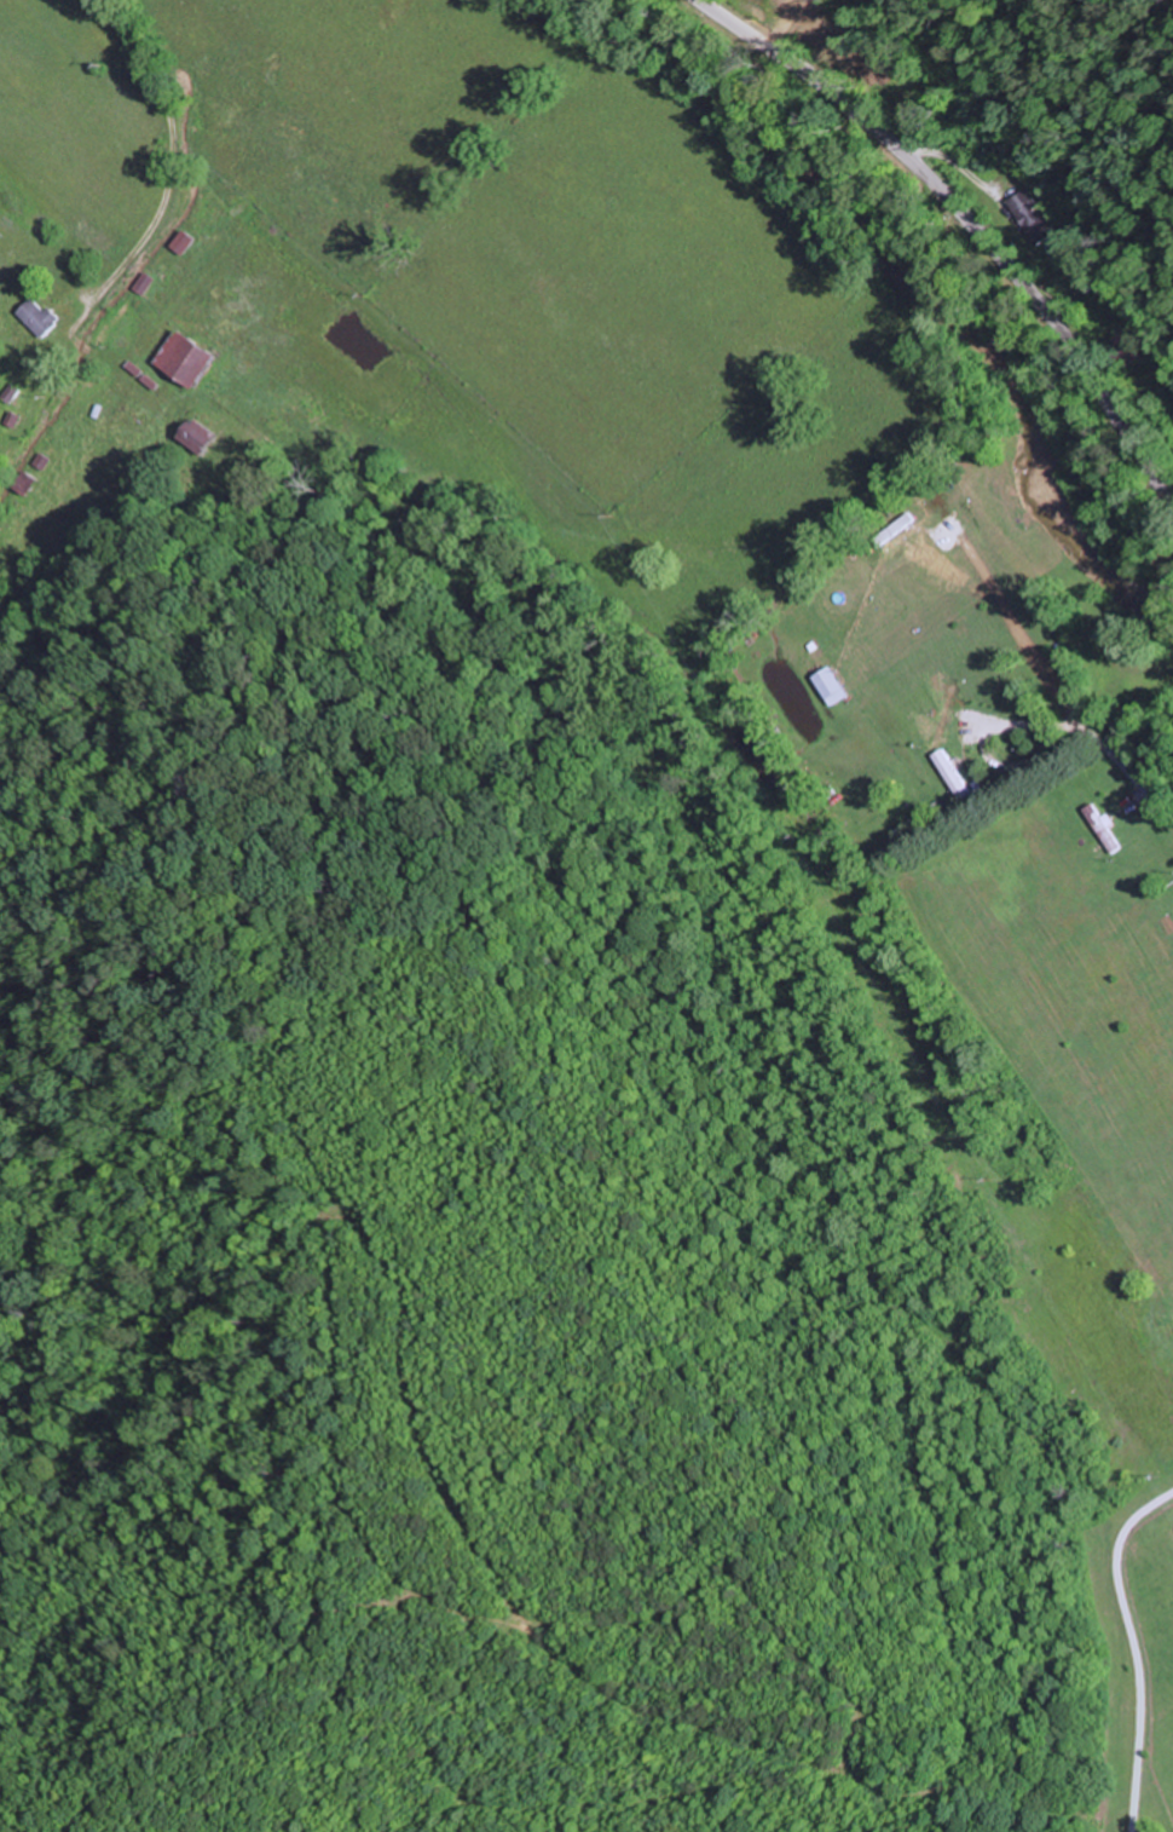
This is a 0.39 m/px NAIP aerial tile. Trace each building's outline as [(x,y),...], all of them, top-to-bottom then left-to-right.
[(1033,244),(1053,234),(1030,188),(1011,198),(1033,244)] [(191,255),(202,237),(190,229),(178,247),(191,255)] [(147,295),(158,279),(150,273),(138,289),(147,295)] [(23,313),(46,338),(67,320),(58,310),(53,315),(38,298),(23,313)] [(181,328),(159,364),(199,388),(221,352),(181,328)] [(222,436),(199,415),(179,437),(201,458),(222,436)] [(50,460),(41,454),(34,465),(44,471),(50,460)] [(15,489),(29,497),(40,479),(25,471),(15,489)] [(854,695),(836,665),(817,677),(835,706),(854,695)] [(966,806),(979,799),(949,748),(936,755),(966,806)] [(1126,848),(1098,804),(1087,811),(1116,855),(1126,848)]
